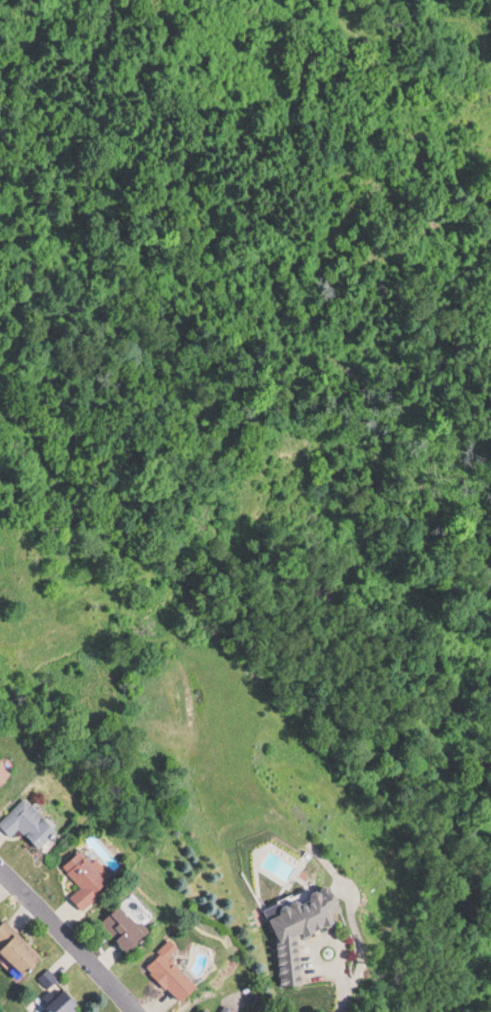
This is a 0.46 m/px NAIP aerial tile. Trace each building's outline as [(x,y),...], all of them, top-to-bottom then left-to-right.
[(16,772),(0,758),(0,791),(16,772)] [(61,828),(29,795),(1,822),(13,835),(22,826),(42,847),(61,828)] [(65,865),(83,885),(73,894),(85,909),(114,883),(84,848),(65,865)] [(276,895),(286,984),(306,982),(301,931),(344,926),(342,911),(344,911),(342,888),(276,895)] [(153,931),(124,903),(104,923),(133,951),(153,931)] [(8,919),(0,927),(0,944),(31,973),(47,956),(8,919)] [(202,985),(174,954),(183,946),(175,938),(149,961),(185,1001),(202,985)] [(60,977),(52,969),(44,977),(52,985),(60,977)] [(55,1006),(54,1007),(58,1011),(74,1011),(84,1003),(69,986),(61,994),(55,987),(46,995),(55,1006)]
